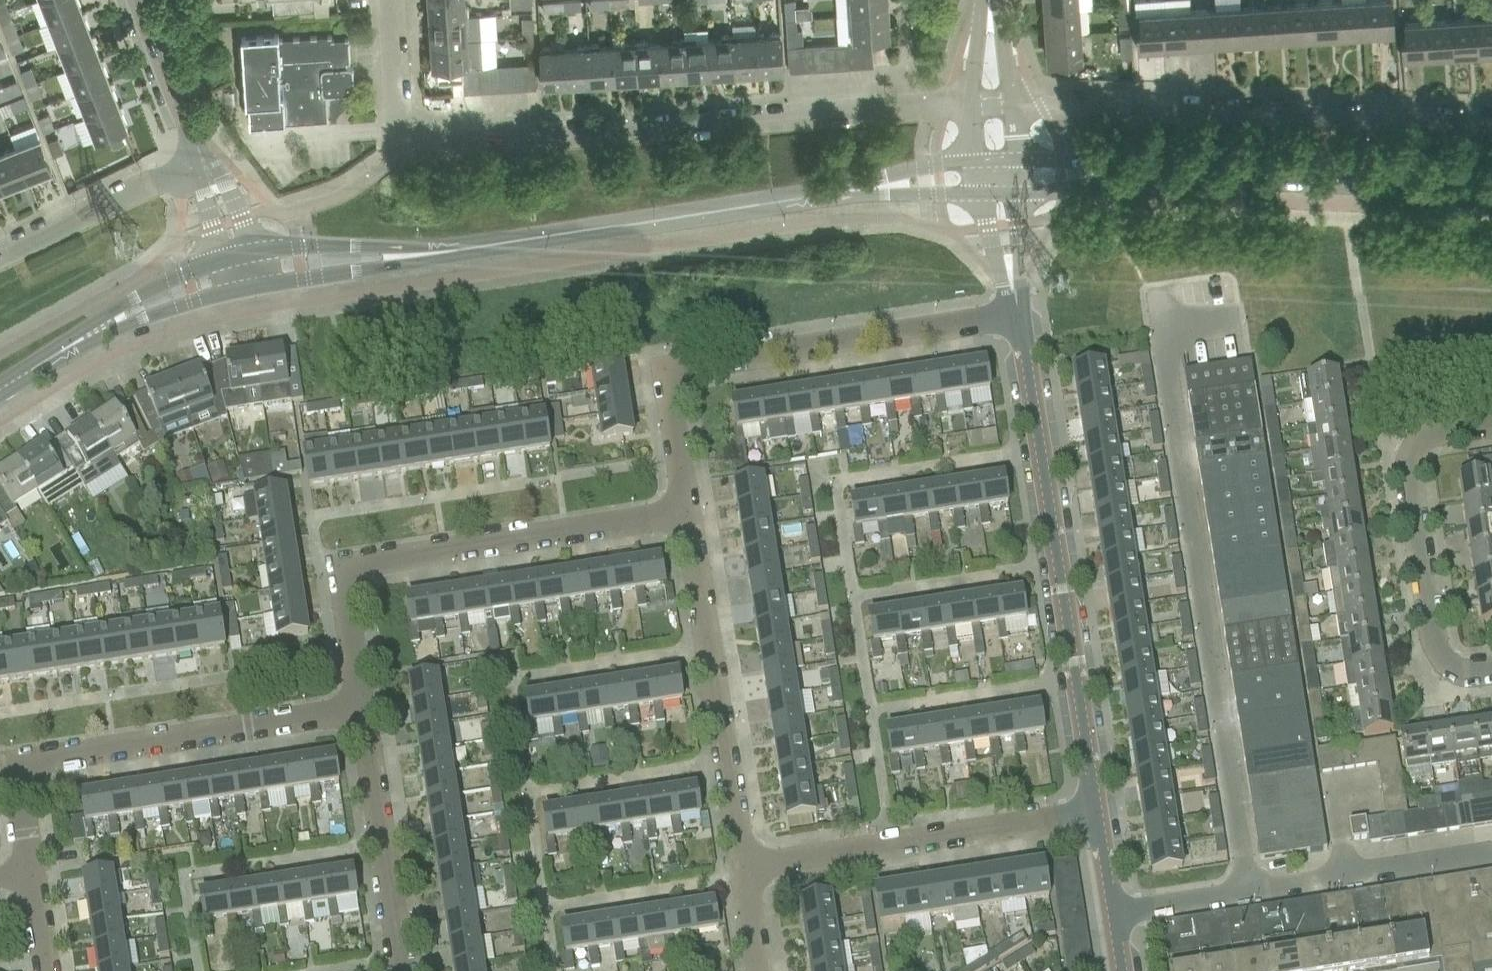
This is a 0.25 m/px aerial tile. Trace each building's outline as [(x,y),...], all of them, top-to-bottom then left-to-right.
[(34,0),(43,24),(52,20),(83,8),(80,0),(34,0)] [(276,9),(276,11),(276,18),(297,17),(296,10),(296,0),(275,0),(276,9)] [(296,10),(317,9),(316,0),(296,0),(296,10)] [(431,17),(469,15),(468,4),(465,4),(465,0),(428,0),(428,3),(430,2),(431,17)] [(545,1),(545,11),(564,10),(563,0),(554,0),(545,1)] [(564,10),(583,9),(582,0),(563,0),(564,10)] [(593,8),(612,7),(612,0),(593,0),(593,8)] [(786,0),(788,18),(797,18),(796,0),(789,0),(786,0)] [(855,14),(891,12),(890,2),(888,2),(888,0),(850,0),(851,2),(854,1),(855,14)] [(1046,3),(1065,2),(1065,9),(1080,8),(1080,0),(1046,0),(1046,3)] [(1188,10),(1187,0),(1162,0),(1163,12),(1188,10)] [(1238,7),(1238,0),(1212,0),(1213,9),(1238,7)] [(1339,1),(1340,14),(1336,15),(1337,35),(1363,34),(1361,13),(1365,13),(1364,0),(1357,0),(1339,1)] [(1365,13),(1361,13),(1363,34),(1392,32),(1391,13),(1394,13),(1394,0),(1364,0),(1365,13)] [(1339,1),(1314,3),(1315,16),(1311,16),(1312,37),(1337,35),(1336,15),(1340,14),(1339,1)] [(1046,3),(1047,28),(1067,27),(1067,34),(1082,33),(1080,8),(1065,9),(1065,2),(1046,3)] [(1314,3),(1289,4),(1289,18),(1286,18),(1287,38),(1312,37),(1311,16),(1315,16),(1314,3)] [(1289,4),(1263,6),(1264,19),(1260,19),(1262,40),(1287,38),(1286,18),(1289,18),(1289,4)] [(1130,5),(1119,5),(1121,26),(1131,25),(1130,5)] [(1263,6),(1238,7),(1239,21),(1235,21),(1237,41),(1262,40),(1260,19),(1264,19),(1263,6)] [(1238,7),(1213,9),(1214,22),(1210,22),(1211,43),(1237,41),(1235,21),(1239,21),(1238,7)] [(52,20),(61,44),(92,31),(83,8),(52,20)] [(1213,9),(1188,10),(1189,24),(1185,24),(1186,45),(1211,43),(1210,22),(1214,22),(1213,9)] [(1188,10),(1163,12),(1163,25),(1160,26),(1161,46),(1186,45),(1185,24),(1189,24),(1188,10)] [(853,39),(861,38),(873,38),(891,36),(891,35),(890,35),(889,21),(891,21),(891,12),(855,14),(856,27),(852,27),(853,39)] [(1163,25),(1163,12),(1141,13),(1141,27),(1138,27),(1139,47),(1161,46),(1160,26),(1163,25)] [(482,14),(483,38),(497,37),(499,37),(498,13),(482,14)] [(430,31),(430,41),(483,38),(482,14),(469,15),(431,17),(432,31),(430,31)] [(533,17),(523,18),(524,35),(535,34),(534,17),(533,17)] [(1481,18),(1482,34),(1477,34),(1478,53),(1491,52),(1491,17),(1481,18)] [(797,18),(788,18),(790,46),(802,45),(805,45),(804,29),(798,30),(797,18)] [(1481,18),(1456,20),(1457,36),(1451,36),(1453,54),(1478,53),(1477,34),(1482,34),(1481,18)] [(14,19),(4,23),(9,37),(20,33),(14,19)] [(1456,20),(1431,21),(1432,37),(1426,38),(1427,56),(1453,54),(1451,36),(1457,36),(1456,20)] [(1432,37),(1431,21),(1405,23),(1406,36),(1402,37),(1403,57),(1427,56),(1426,38),(1432,37)] [(1067,27),(1047,28),(1049,57),(1068,56),(1069,60),(1083,59),(1082,33),(1067,34),(1067,27)] [(61,44),(70,67),(101,55),(92,31),(61,44)] [(771,35),(758,36),(760,73),(770,72),(770,69),(783,68),(783,70),(785,70),(782,31),(770,31),(771,35)] [(20,33),(9,37),(15,51),(25,47),(20,33)] [(356,86),(356,85),(355,69),(349,64),(349,60),(352,60),(350,36),(333,37),(333,33),(280,37),(280,33),(243,35),(248,103),(251,102),(252,122),(274,120),(274,123),(330,119),(329,110),(336,110),(342,103),(340,101),(339,92),(351,91),(352,91),(353,91),(354,90),(355,89),(356,88),(356,87),(356,86)] [(745,33),(734,34),(736,71),(751,70),(751,73),(760,73),(758,36),(745,37),(745,33)] [(535,34),(524,35),(525,56),(536,56),(535,34)] [(723,38),(710,39),(712,76),(722,75),(722,72),(736,71),(734,34),(722,35),(723,38)] [(1121,35),(1123,56),(1133,55),(1132,35),(1121,35)] [(697,36),(686,37),(688,74),(702,73),(703,76),(712,76),(710,39),(697,40),(697,36)] [(483,38),(485,65),(488,65),(498,64),(497,37),(483,38)] [(675,41),(662,42),(664,79),(674,78),(674,75),(688,74),(686,37),(674,38),(675,41)] [(483,38),(430,41),(431,50),(434,50),(435,64),(433,65),(433,66),(438,65),(439,80),(438,80),(438,81),(453,80),(454,92),(466,91),(464,64),(476,63),(476,66),(485,65),(483,38)] [(849,39),(849,42),(851,67),(863,66),(861,38),(853,39),(849,39)] [(873,38),(861,38),(863,66),(875,65),(873,38)] [(649,39),(638,40),(640,77),(654,76),(655,79),(664,79),(662,42),(650,43),(649,39)] [(627,45),(614,46),(617,81),(626,81),(626,78),(640,77),(638,40),(627,41),(627,45)] [(601,42),(590,43),(592,80),(607,79),(607,82),(617,81),(614,46),(601,46),(601,42)] [(849,42),(837,43),(839,68),(851,67),(849,42)] [(579,48),(566,48),(569,84),(578,84),(577,81),(592,80),(590,43),(579,44),(579,48)] [(837,43),(825,44),(827,68),(839,68),(837,43)] [(805,45),(802,45),(803,70),(815,69),(813,44),(805,45)] [(825,44),(813,44),(815,69),(827,68),(825,44)] [(803,70),(802,45),(790,46),(791,71),(803,70)] [(569,84),(566,48),(553,49),(553,46),(541,47),(544,85),(545,85),(545,83),(559,83),(559,85),(569,84)] [(70,67),(79,91),(111,78),(101,55),(70,67)] [(536,62),(524,63),(526,87),(538,87),(536,62)] [(476,63),(464,64),(466,91),(478,90),(476,66),(476,63)] [(512,63),(500,64),(502,89),(514,88),(512,63)] [(524,63),(512,63),(514,88),(526,87),(524,63)] [(498,64),(488,65),(490,90),(502,89),(500,64),(498,64)] [(488,65),(485,65),(476,66),(478,90),(490,90),(488,65)] [(33,66),(22,70),(28,84),(38,80),(33,66)] [(79,91),(88,114),(120,102),(111,78),(79,91)] [(19,80),(5,85),(9,96),(23,91),(19,80)] [(38,80),(28,84),(33,98),(44,94),(38,80)] [(24,94),(10,100),(14,111),(29,106),(24,94)] [(120,102),(88,114),(98,138),(110,133),(119,130),(129,126),(120,102)] [(50,112),(40,116),(46,131),(56,127),(50,112)] [(119,130),(110,133),(115,145),(124,141),(119,130)] [(60,136),(50,140),(55,154),(65,151),(60,136)] [(41,137),(17,146),(29,178),(53,168),(41,137)] [(0,153),(0,172),(6,187),(29,178),(17,146),(0,153)] [(283,351),(255,356),(260,391),(274,389),(276,401),(290,399),(290,403),(302,401),(295,351),(294,351),(295,359),(285,361),(283,351)] [(214,367),(213,367),(225,408),(224,408),(225,413),(246,410),(246,404),(244,393),(260,391),(255,356),(226,360),(226,362),(227,369),(216,374),(214,367)] [(962,395),(959,395),(962,410),(962,413),(971,412),(971,409),(991,406),(989,390),(990,390),(986,363),(960,368),(964,394),(962,395)] [(592,369),(596,394),(625,389),(621,365),(592,369)] [(1073,371),(1077,395),(1106,390),(1103,366),(1073,371)] [(201,371),(173,381),(186,414),(212,404),(218,421),(227,419),(225,413),(224,408),(225,408),(213,367),(212,367),(214,374),(204,379),(201,371)] [(1140,369),(1143,385),(1152,383),(1150,367),(1140,369)] [(939,398),(934,399),(937,417),(946,416),(946,413),(962,410),(959,395),(962,395),(964,394),(960,368),(948,369),(935,372),(939,398)] [(543,371),(546,388),(556,386),(553,369),(543,371)] [(530,372),(513,375),(514,385),(531,382),(530,372)] [(914,402),(909,403),(912,421),(921,420),(918,401),(920,401),(934,399),(939,398),(935,372),(909,376),(914,402)] [(514,385),(513,375),(496,377),(498,387),(514,385)] [(1299,383),(1302,406),(1341,399),(1337,375),(1308,380),(1299,381),(1299,383)] [(888,406),(884,407),(887,425),(896,424),(893,405),(895,405),(909,403),(914,402),(909,376),(884,380),(888,406)] [(482,380),(465,382),(467,392),(483,390),(482,380)] [(863,410),(859,411),(861,429),(870,428),(868,409),(870,409),(884,407),(888,406),(884,380),(859,384),(863,410)] [(186,414),(173,381),(146,392),(149,401),(139,405),(135,398),(134,398),(152,435),(157,447),(167,443),(160,424),(186,414)] [(467,392),(465,382),(448,385),(450,395),(467,392)] [(1152,383),(1143,385),(1145,402),(1155,400),(1152,383)] [(838,414),(833,415),(836,433),(845,432),(842,413),(844,413),(859,411),(863,410),(859,384),(834,388),(838,414)] [(434,387),(417,390),(419,400),(435,397),(434,387)] [(813,418),(808,419),(811,437),(820,436),(817,417),(819,417),(833,415),(838,414),(834,388),(809,391),(813,418)] [(1260,389),(1264,412),(1275,410),(1271,388),(1260,389)] [(596,394),(599,417),(629,413),(625,389),(596,394)] [(419,400),(417,390),(400,392),(402,402),(419,400)] [(1077,395),(1081,419),(1110,414),(1106,390),(1077,395)] [(788,422),(783,423),(786,441),(795,440),(792,421),(793,421),(808,419),(813,418),(809,391),(784,395),(788,422)] [(386,394),(369,397),(371,407),(388,404),(386,394)] [(763,426),(758,427),(760,440),(760,441),(761,445),(762,445),(766,444),(769,444),(766,425),(768,425),(783,423),(788,422),(784,395),(758,399),(763,426)] [(371,407),(369,397),(353,400),(354,409),(371,407)] [(758,399),(733,404),(737,429),(733,430),(736,449),(744,448),(744,443),(760,440),(758,427),(763,426),(758,399)] [(1302,406),(1306,429),(1345,423),(1341,399),(1302,406)] [(338,402),(321,404),(323,414),(340,412),(338,402)] [(117,410),(92,425),(111,455),(124,447),(128,454),(140,446),(139,445),(148,441),(138,421),(129,403),(128,404),(132,412),(121,417),(117,410)] [(323,414),(321,404),(305,407),(306,417),(323,414)] [(549,408),(552,425),(562,424),(559,406),(549,408)] [(1264,412),(1267,435),(1279,434),(1275,410),(1264,412)] [(629,413),(599,417),(603,442),(633,437),(629,413)] [(1081,419),(1084,443),(1114,438),(1110,414),(1081,419)] [(1148,416),(1150,432),(1160,431),(1157,415),(1148,416)] [(544,416),(520,420),(525,453),(550,449),(544,416)] [(520,420),(496,423),(501,457),(525,453),(520,420)] [(496,423),(472,427),(477,461),(501,457),(496,423)] [(1318,441),(1320,451),(1349,447),(1345,423),(1306,429),(1308,442),(1318,441)] [(562,424),(552,425),(554,441),(564,440),(562,424)] [(54,441),(61,452),(78,480),(78,481),(82,488),(84,491),(119,468),(111,455),(92,425),(68,440),(71,446),(61,452),(54,441)] [(472,427),(448,431),(454,465),(477,461),(472,427)] [(448,431),(424,435),(430,469),(454,465),(448,431)] [(998,446),(995,431),(968,435),(971,451),(998,446)] [(1160,431),(1150,432),(1153,450),(1162,448),(1160,431)] [(1267,435),(1271,459),(1282,457),(1279,434),(1267,435)] [(424,435),(400,439),(406,472),(430,469),(424,435)] [(1084,443),(1088,467),(1118,462),(1114,438),(1084,443)] [(400,439),(376,442),(382,476),(406,472),(400,439)] [(43,448),(19,463),(37,493),(48,510),(82,488),(78,481),(78,480),(61,452),(54,441),(53,442),(60,452),(50,459),(43,448)] [(376,442),(353,446),(358,480),(382,476),(376,442)] [(353,446),(329,450),(334,484),(358,480),(353,446)] [(1310,453),(1313,477),(1352,471),(1349,447),(1320,451),(1310,453)] [(824,448),(814,449),(815,459),(825,457),(824,448)] [(334,484),(329,450),(304,454),(310,488),(334,484)] [(269,455),(257,457),(260,481),(273,479),(269,455)] [(1271,459),(1275,483),(1286,481),(1282,457),(1271,459)] [(1459,480),(1462,504),(1491,500),(1491,460),(1468,464),(1470,478),(1459,480)] [(1088,467),(1092,491),(1122,486),(1118,462),(1088,467)] [(1155,464),(1157,480),(1167,479),(1165,462),(1155,464)] [(5,520),(16,513),(13,508),(37,493),(19,463),(0,475),(0,513),(5,520)] [(222,463),(206,469),(211,481),(226,476),(222,463)] [(772,472),(774,481),(791,479),(790,469),(772,472)] [(1325,486),(1327,499),(1356,494),(1352,471),(1313,477),(1310,477),(1312,488),(1325,486)] [(189,473),(175,479),(181,492),(194,487),(189,473)] [(1004,478),(978,482),(982,509),(980,509),(983,528),(991,527),(988,508),(1008,505),(1004,478)] [(1167,479),(1157,480),(1160,498),(1170,496),(1167,479)] [(753,481),(733,484),(734,486),(735,486),(739,509),(766,504),(762,480),(753,481)] [(798,482),(801,499),(810,497),(807,480),(798,482)] [(1275,483),(1278,506),(1290,505),(1286,481),(1275,483)] [(978,482),(953,486),(957,513),(954,513),(957,532),(965,531),(963,512),(980,509),(982,509),(978,482)] [(1122,486),(1092,491),(1096,515),(1125,510),(1137,508),(1133,484),(1122,486)] [(953,486),(928,490),(932,517),(929,517),(931,536),(940,535),(937,516),(954,513),(957,513),(953,486)] [(928,490),(902,494),(907,521),(903,521),(906,540),(915,538),(912,520),(929,517),(932,517),(928,490)] [(248,522),(260,520),(289,516),(285,491),(256,496),(245,498),(248,522)] [(902,494),(877,498),(882,525),(878,525),(881,544),(889,543),(890,542),(887,524),(903,521),(907,521),(902,494)] [(1319,511),(1321,524),(1360,518),(1356,494),(1327,499),(1329,510),(1319,511)] [(810,497),(801,499),(803,515),(813,514),(810,497)] [(221,498),(206,500),(207,512),(209,511),(212,528),(222,526),(219,510),(222,509),(221,498)] [(882,525),(877,498),(852,502),(856,529),(852,529),(855,548),(864,546),(861,528),(878,525),(882,525)] [(1462,504),(1466,528),(1491,524),(1491,500),(1462,504)] [(739,509),(737,509),(737,510),(739,510),(743,533),(770,528),(766,504),(739,509)] [(1278,506),(1282,530),(1293,528),(1290,505),(1278,506)] [(1096,515),(1100,538),(1129,534),(1125,510),(1096,515)] [(1163,512),(1165,528),(1175,527),(1172,510),(1163,512)] [(260,520),(263,544),(293,540),(289,516),(260,520)] [(1333,535),(1335,546),(1363,542),(1360,518),(1321,524),(1323,536),(1333,535)] [(1466,528),(1470,552),(1491,548),(1491,524),(1466,528)] [(222,526),(212,528),(215,545),(225,543),(222,526)] [(1175,527),(1165,528),(1168,546),(1177,544),(1175,527)] [(743,533),(741,533),(741,534),(743,533),(746,556),(774,552),(770,528),(743,533)] [(805,529),(808,547),(818,545),(815,528),(805,529)] [(1282,530),(1286,554),(1297,552),(1293,528),(1282,530)] [(1100,538),(1103,562),(1133,558),(1129,534),(1100,538)] [(940,535),(931,536),(934,551),(942,548),(940,535)] [(263,544),(267,568),(297,564),(293,540),(263,544)] [(1322,548),(1326,572),(1328,571),(1367,565),(1363,542),(1335,546),(1322,548)] [(881,544),(880,544),(882,557),(891,556),(889,543),(881,544)] [(818,545),(808,547),(811,563),(820,562),(818,545)] [(1470,552),(1474,576),(1491,573),(1491,548),(1470,552)] [(746,556),(745,557),(745,558),(746,558),(750,580),(777,576),(774,552),(746,556)] [(1286,554),(1290,578),(1301,576),(1297,552),(1286,554)] [(217,559),(219,576),(230,574),(227,557),(217,559)] [(1103,562),(1107,586),(1137,582),(1133,558),(1103,562)] [(1180,559),(1170,560),(1173,577),(1182,575),(1180,559)] [(660,560),(633,564),(637,591),(634,591),(637,610),(646,608),(643,590),(664,587),(660,560)] [(267,568),(271,592),(300,587),(297,564),(267,568)] [(633,564),(608,568),(612,595),(609,595),(612,614),(621,612),(618,594),(634,591),(637,591),(633,564)] [(1328,571),(1332,595),(1371,589),(1367,565),(1328,571)] [(608,568),(583,572),(587,599),(584,599),(587,618),(596,616),(593,598),(609,595),(612,595),(608,568)] [(205,569),(188,572),(189,582),(206,580),(205,569)] [(189,582),(188,572),(171,575),(173,585),(189,582)] [(583,572),(557,576),(562,603),(559,603),(561,622),(570,620),(567,602),(584,599),(587,599),(583,572)] [(1477,599),(1491,597),(1491,573),(1474,576),(1477,599)] [(230,574),(219,576),(222,593),(232,591),(230,574)] [(1173,577),(1176,593),(1185,592),(1182,575),(1173,577)] [(557,576),(532,580),(536,607),(533,607),(536,626),(545,624),(542,606),(559,603),(562,603),(557,576)] [(750,580),(749,581),(750,581),(753,601),(754,604),(781,600),(777,576),(750,580)] [(813,577),(816,595),(825,593),(822,576),(813,577)] [(1290,578),(1293,601),(1304,600),(1301,576),(1290,578)] [(157,577),(140,580),(141,590),(158,587),(158,583),(157,577)] [(141,590),(140,580),(123,582),(125,593),(141,590)] [(532,580),(507,584),(511,611),(508,611),(510,622),(511,629),(520,628),(517,610),(533,607),(536,607),(532,580)] [(1107,586),(1111,610),(1140,605),(1137,582),(1107,586)] [(109,584),(92,587),(94,597),(111,595),(109,584)] [(507,584),(482,588),(487,615),(484,616),(486,634),(495,632),(494,624),(510,622),(508,611),(511,611),(507,584)] [(94,597),(92,587),(75,590),(77,600),(94,597)] [(271,592),(274,616),(304,611),(300,587),(271,592)] [(482,588),(457,592),(462,619),(458,619),(461,638),(470,636),(467,618),(484,616),(487,615),(482,588)] [(1332,595),(1336,619),(1374,613),(1371,589),(1332,595)] [(61,592),(44,594),(46,605),(62,602),(61,592)] [(457,592),(432,596),(436,623),(433,623),(436,641),(445,640),(442,622),(458,619),(462,619),(457,592)] [(825,593),(816,595),(818,611),(828,609),(825,593)] [(1021,593),(994,597),(998,624),(996,624),(999,642),(1007,641),(1006,636),(1004,623),(1025,620),(1021,593)] [(44,594),(28,597),(29,608),(30,614),(40,612),(39,606),(46,605),(44,594)] [(432,596),(407,600),(411,627),(408,627),(410,645),(419,644),(417,626),(433,623),(436,623),(432,596)] [(994,597),(969,601),(973,628),(970,628),(972,641),(973,646),(982,645),(979,627),(996,624),(998,624),(994,597)] [(1477,599),(1481,624),(1491,622),(1491,597),(1477,599)] [(0,601),(0,612),(15,610),(13,599),(0,601)] [(754,604),(752,604),(752,605),(754,605),(757,627),(757,628),(785,624),(781,600),(754,604)] [(1293,601),(1297,625),(1308,623),(1304,600),(1293,601)] [(969,601),(943,605),(947,632),(945,632),(948,650),(957,649),(956,643),(972,641),(970,628),(973,628),(969,601)] [(224,607),(227,623),(237,622),(234,605),(224,607)] [(943,605),(918,609),(922,636),(920,636),(923,654),(931,653),(929,635),(945,632),(947,632),(943,605)] [(1111,610),(1115,634),(1144,629),(1140,605),(1111,610)] [(1178,608),(1180,624),(1190,622),(1187,606),(1178,608)] [(918,609),(893,613),(897,640),(895,640),(898,658),(906,657),(903,639),(920,636),(922,636),(918,609)] [(304,611),(274,616),(278,640),(308,636),(304,611)] [(874,643),(870,643),(873,662),(881,661),(878,642),(895,640),(897,640),(893,613),(870,617),(874,643)] [(1348,629),(1350,641),(1378,637),(1374,613),(1336,619),(1338,631),(1348,629)] [(219,615),(195,619),(200,652),(225,649),(219,615)] [(1034,618),(1025,620),(1027,630),(1036,629),(1034,618)] [(195,619),(171,622),(176,656),(200,652),(195,619)] [(1004,623),(1006,636),(1027,633),(1027,630),(1025,620),(1004,623)] [(171,622),(147,626),(152,660),(176,656),(171,622)] [(237,622),(227,623),(230,640),(240,639),(237,622)] [(1190,622),(1180,624),(1183,641),(1192,640),(1190,622)] [(1297,625),(1301,649),(1312,647),(1308,623),(1297,625)] [(757,628),(756,628),(756,629),(758,629),(761,651),(761,652),(789,648),(785,624),(757,628)] [(829,624),(820,625),(823,642),(832,640),(830,625),(829,624)] [(147,626),(123,630),(128,664),(152,660),(147,626)] [(1115,634),(1118,658),(1148,653),(1144,629),(1115,634)] [(123,630),(99,634),(105,667),(128,664),(123,630)] [(99,634),(75,637),(81,671),(105,667),(99,634)] [(9,682),(4,649),(3,649),(1,637),(0,637),(0,684),(9,682)] [(75,637),(51,641),(57,675),(81,671),(75,637)] [(1378,637),(1350,641),(1353,665),(1382,660),(1378,637)] [(51,641),(28,645),(33,679),(57,675),(51,641)] [(833,641),(823,642),(826,659),(835,657),(833,641)] [(28,645),(4,649),(9,682),(33,679),(28,645)] [(984,657),(982,645),(973,646),(975,658),(984,657)] [(761,652),(760,652),(760,653),(761,653),(765,676),(792,672),(802,670),(799,646),(789,648),(761,652)] [(1301,649),(1304,672),(1315,671),(1312,647),(1301,649)] [(956,650),(949,651),(950,660),(957,659),(956,650)] [(1118,658),(1122,682),(1152,677),(1148,653),(1118,658)] [(1186,655),(1188,671),(1197,670),(1195,654),(1186,655)] [(906,657),(898,658),(899,669),(908,668),(906,657)] [(1348,690),(1357,688),(1386,684),(1382,660),(1353,665),(1344,666),(1348,690)] [(1033,663),(1003,667),(1005,680),(1034,675),(1033,663)] [(1197,670),(1188,671),(1191,689),(1200,688),(1197,670)] [(837,671),(819,674),(820,684),(829,682),(830,689),(839,688),(837,672),(837,671)] [(1304,672),(1308,696),(1319,694),(1315,671),(1304,672)] [(765,676),(764,676),(764,677),(765,677),(769,700),(796,696),(792,672),(765,676)] [(954,675),(955,687),(970,686),(968,674),(954,675)] [(410,681),(414,705),(441,701),(437,676),(410,681)] [(657,706),(652,707),(655,725),(664,723),(661,706),(663,705),(682,702),(678,676),(652,680),(657,706)] [(473,679),(475,696),(485,694),(482,677),(473,679)] [(1122,682),(1126,706),(1155,701),(1152,677),(1122,682)] [(278,683),(281,700),(298,698),(295,680),(278,683)] [(631,710),(627,711),(630,728),(639,727),(636,710),(637,709),(652,707),(657,706),(652,680),(627,684),(631,710)] [(606,714),(602,715),(604,732),(613,731),(611,714),(613,713),(627,711),(631,710),(627,684),(602,688),(606,714)] [(1357,688),(1360,712),(1389,708),(1386,684),(1357,688)] [(886,686),(876,688),(878,699),(887,697),(886,686)] [(581,718),(576,719),(579,736),(588,735),(585,718),(587,717),(602,715),(606,714),(602,688),(577,692),(581,718)] [(840,689),(831,690),(833,707),(843,705),(840,689)] [(556,722),(551,723),(554,740),(563,739),(560,722),(562,721),(576,719),(581,718),(577,692),(552,696),(556,722)] [(485,694),(475,696),(478,712),(487,711),(485,694)] [(1308,696),(1312,720),(1323,718),(1319,694),(1308,696)] [(527,727),(526,727),(529,744),(538,743),(535,726),(536,725),(551,723),(556,722),(552,696),(526,700),(530,726),(527,727)] [(769,700),(767,700),(767,701),(769,701),(772,722),(773,724),(800,720),(796,696),(769,700)] [(414,705),(417,729),(444,725),(441,701),(414,705)] [(1126,706),(1130,730),(1159,725),(1155,701),(1126,706)] [(1193,703),(1195,719),(1205,718),(1202,702),(1193,703)] [(1039,707),(1012,712),(1016,738),(1013,738),(1016,757),(1025,755),(1022,737),(1043,734),(1039,707)] [(1360,712),(1351,714),(1354,738),(1393,732),(1389,708),(1360,712)] [(1012,712),(987,715),(991,742),(988,742),(991,761),(1000,759),(997,741),(1013,738),(1016,738),(1012,712)] [(987,715),(961,720),(966,746),(963,746),(966,765),(975,763),(972,745),(988,742),(991,742),(987,715)] [(1205,718),(1195,719),(1198,737),(1208,735),(1205,718)] [(1323,718),(1312,720),(1315,743),(1326,741),(1323,718)] [(844,719),(835,721),(837,737),(847,736),(844,720),(844,719)] [(773,724),(771,724),(771,725),(773,725),(776,746),(776,748),(804,743),(800,720),(773,724)] [(948,722),(936,724),(940,750),(938,750),(941,769),(949,767),(947,749),(963,746),(966,746),(961,720),(948,722)] [(1472,726),(1477,755),(1490,753),(1491,761),(1491,760),(1491,723),(1472,726)] [(936,724),(911,728),(915,754),(913,754),(916,773),(924,771),(921,753),(938,750),(940,750),(936,724)] [(417,729),(421,753),(448,749),(444,725),(417,729)] [(480,727),(483,743),(492,742),(490,725),(480,727)] [(1130,730),(1133,754),(1163,749),(1159,725),(1130,730)] [(1472,726),(1449,730),(1454,765),(1478,761),(1477,755),(1472,726)] [(888,731),(887,731),(891,757),(888,758),(891,777),(899,775),(896,757),(913,754),(915,754),(911,728),(888,731)] [(1449,730),(1425,733),(1431,769),(1454,765),(1449,730)] [(1411,735),(1401,737),(1401,738),(1404,757),(1406,772),(1431,769),(1425,733),(1411,735)] [(847,736),(837,737),(840,754),(849,752),(847,736)] [(1377,766),(1377,768),(1399,764),(1395,739),(1373,742),(1377,766)] [(492,742),(483,743),(485,760),(495,759),(492,742)] [(1366,768),(1377,766),(1373,742),(1362,744),(1366,768)] [(776,748),(775,748),(775,749),(776,749),(780,771),(780,772),(807,767),(804,743),(776,748)] [(1355,769),(1366,768),(1362,744),(1351,746),(1355,769)] [(1343,771),(1355,769),(1351,746),(1340,748),(1343,771)] [(1332,773),(1343,771),(1340,748),(1328,750),(1332,773)] [(421,753),(425,777),(452,772),(448,749),(421,753)] [(1133,754),(1137,777),(1167,773),(1163,749),(1133,754)] [(1200,751),(1203,767),(1212,766),(1210,750),(1200,751)] [(1321,775),(1332,773),(1328,750),(1317,751),(1321,775)] [(313,788),(308,789),(310,800),(311,807),(313,807),(320,806),(318,787),(320,787),(339,784),(335,758),(309,762),(313,788)] [(288,792),(283,793),(286,808),(286,811),(288,811),(295,810),(294,802),(292,791),(308,789),(313,788),(309,762),(284,766),(288,792)] [(1377,768),(1379,780),(1401,777),(1399,764),(1377,768)] [(263,796),(258,797),(261,815),(263,815),(269,814),(269,810),(267,795),(283,793),(288,792),(284,766),(258,769),(263,796)] [(1212,766),(1203,767),(1206,785),(1215,783),(1212,766)] [(780,772),(778,772),(778,773),(780,773),(784,795),(782,795),(782,796),(811,791),(807,767),(780,772)] [(852,767),(842,768),(845,785),(854,783),(852,767)] [(237,800),(233,801),(236,819),(238,818),(245,817),(242,799),(244,799),(258,797),(263,796),(258,769),(233,773),(237,800)] [(425,777),(428,800),(456,796),(452,772),(425,777)] [(212,804),(208,805),(210,819),(210,823),(213,822),(219,821),(217,803),(219,803),(233,801),(237,800),(233,773),(208,777),(212,804)] [(488,775),(490,791),(500,789),(497,773),(488,775)] [(1137,777),(1141,801),(1171,797),(1167,773),(1137,777)] [(187,808),(182,808),(185,827),(187,826),(194,825),(193,822),(191,807),(208,805),(212,804),(208,777),(183,781),(187,808)] [(1379,780),(1381,793),(1403,789),(1401,777),(1379,780)] [(1481,780),(1457,784),(1459,795),(1459,800),(1484,796),(1482,785),(1481,780)] [(162,812),(157,812),(160,831),(162,830),(169,829),(166,811),(168,811),(182,808),(187,808),(183,781),(158,785),(162,812)] [(854,783),(845,785),(848,802),(857,800),(854,783)] [(1482,785),(1484,796),(1491,795),(1491,784),(1482,785)] [(137,816),(132,816),(135,834),(136,834),(144,833),(141,815),(142,815),(157,812),(162,812),(158,785),(133,789),(137,816)] [(696,788),(669,793),(673,820),(670,820),(673,839),(682,837),(679,819),(700,815),(696,790),(696,788)] [(108,820),(107,820),(110,838),(111,838),(119,837),(116,819),(117,819),(132,816),(137,816),(133,789),(107,793),(111,819),(108,820)] [(294,802),(310,800),(308,789),(292,791),(294,802)] [(500,789),(490,791),(493,808),(502,807),(500,789)] [(1381,793),(1383,805),(1405,802),(1403,789),(1381,793)] [(811,791),(782,796),(784,796),(787,818),(786,819),(786,820),(821,815),(825,814),(821,790),(811,791)] [(111,819),(107,793),(82,797),(85,817),(69,820),(73,844),(94,841),(92,823),(108,820),(111,819)] [(269,810),(286,808),(283,793),(267,795),(269,810)] [(669,793),(644,797),(648,824),(645,824),(648,843),(657,841),(654,823),(670,820),(673,820),(669,793)] [(1171,797),(1141,801),(1145,825),(1174,821),(1185,819),(1182,795),(1171,797)] [(1459,795),(1435,799),(1437,810),(1444,809),(1456,807),(1460,806),(1460,801),(1459,795)] [(428,800),(432,824),(459,820),(456,796),(428,800)] [(644,797),(619,801),(623,828),(620,828),(623,846),(631,845),(629,827),(645,824),(648,824),(644,797)] [(1208,799),(1202,800),(1203,810),(1209,809),(1210,815),(1220,813),(1217,797),(1208,799)] [(1435,799),(1416,802),(1418,813),(1431,811),(1437,810),(1435,799)] [(619,801),(593,805),(597,832),(594,832),(597,850),(606,849),(603,831),(620,828),(623,828),(619,801)] [(1481,803),(1485,826),(1491,825),(1491,801),(1481,803)] [(1390,817),(1402,815),(1407,814),(1405,802),(1383,805),(1385,818),(1390,817)] [(1481,803),(1469,805),(1473,828),(1485,826),(1481,803)] [(191,807),(193,822),(210,819),(208,805),(191,807)] [(593,805),(568,809),(572,836),(569,836),(572,854),(581,853),(578,835),(594,832),(597,832),(593,805)] [(1460,806),(1456,807),(1460,830),(1473,828),(1469,805),(1460,806)] [(1456,807),(1444,809),(1447,832),(1460,830),(1456,807)] [(568,809),(544,813),(544,814),(548,839),(544,839),(547,858),(556,857),(553,839),(569,836),(572,836),(568,809)] [(1437,810),(1431,811),(1435,834),(1447,832),(1444,809),(1437,810)] [(330,812),(334,838),(346,836),(342,810),(330,812)] [(1435,834),(1431,811),(1418,813),(1422,836),(1435,834)] [(1220,813),(1210,815),(1213,832),(1223,831),(1220,813)] [(1418,813),(1407,814),(1402,815),(1406,839),(1422,836),(1418,813)] [(707,814),(700,815),(700,817),(702,830),(709,829),(707,814)] [(1402,815),(1390,817),(1394,841),(1406,839),(1402,815)] [(1390,817),(1385,818),(1378,819),(1381,843),(1394,841),(1390,817)] [(1365,821),(1368,839),(1369,844),(1381,843),(1378,819),(1365,821)] [(432,824),(436,848),(463,844),(459,820),(432,824)] [(495,822),(498,838),(507,837),(505,821),(495,822)] [(1145,825),(1149,849),(1178,844),(1174,821),(1145,825)] [(1352,842),(1368,839),(1365,821),(1349,824),(1352,842)] [(209,835),(195,837),(197,850),(211,848),(209,835)] [(308,836),(295,837),(297,847),(309,845),(308,836)] [(119,837),(111,839),(112,849),(120,847),(119,837)] [(507,837),(498,838),(500,856),(510,855),(507,837)] [(1226,855),(1224,838),(1214,840),(1217,857),(1226,855)] [(436,848),(439,872),(467,868),(463,844),(436,848)] [(1178,844),(1149,849),(1152,874),(1182,869),(1178,844)] [(1050,863),(1052,875),(1077,871),(1075,859),(1050,863)] [(1044,865),(1019,868),(1024,902),(1049,899),(1044,865)] [(439,872),(443,896),(470,891),(479,890),(475,866),(467,868),(439,872)] [(661,870),(662,879),(680,877),(678,867),(661,870)] [(1019,868),(995,872),(1001,906),(1024,902),(1019,868)] [(503,870),(505,886),(515,885),(512,869),(503,870)] [(1052,875),(1053,887),(1079,883),(1077,871),(1052,875)] [(353,872),(327,876),(331,903),(328,903),(330,919),(331,921),(339,920),(339,917),(359,914),(356,899),(357,899),(353,872)] [(995,872),(972,876),(977,910),(1001,906),(995,872)] [(86,901),(87,901),(115,897),(111,873),(83,878),(83,879),(84,879),(88,901),(86,901)] [(147,875),(146,875),(149,892),(159,891),(156,874),(147,875)] [(1440,956),(1491,948),(1491,874),(1382,891),(1393,963),(1440,955),(1440,956)] [(327,876),(302,880),(306,907),(303,907),(305,923),(306,925),(314,924),(314,922),(311,906),(328,903),(331,903),(327,876)] [(972,876),(948,880),(948,882),(953,914),(955,927),(979,923),(977,910),(972,876)] [(302,880),(277,884),(281,911),(277,911),(280,926),(280,929),(289,928),(289,926),(286,910),(303,907),(306,907),(302,880)] [(948,880),(924,883),(929,917),(953,914),(948,880)] [(924,883),(900,887),(905,921),(929,917),(924,883)] [(1053,887),(1055,899),(1081,895),(1079,883),(1053,887)] [(277,884),(252,888),(256,915),(251,915),(254,933),(263,932),(262,929),(260,914),(277,911),(281,911),(277,884)] [(515,885),(505,886),(508,904),(518,902),(515,885)] [(900,887),(875,891),(879,911),(881,925),(883,940),(908,936),(905,921),(900,887)] [(231,918),(226,919),(229,937),(230,937),(238,936),(235,918),(251,915),(256,915),(252,888),(227,892),(231,918)] [(160,891),(150,892),(153,909),(162,907),(160,891)] [(443,896),(447,919),(474,915),(470,891),(443,896)] [(1362,968),(1393,963),(1382,891),(1350,896),(1361,968),(1362,968)] [(231,918),(227,892),(200,896),(205,923),(201,923),(204,941),(213,940),(210,922),(226,919),(231,918)] [(1055,899),(1057,911),(1083,907),(1081,895),(1055,899)] [(1319,901),(1330,970),(1362,970),(1362,968),(1361,968),(1350,896),(1320,901),(1319,901)] [(90,925),(90,926),(119,921),(115,897),(87,901),(87,902),(88,902),(92,925),(90,925)] [(803,927),(833,923),(830,898),(799,903),(799,904),(801,904),(804,927),(803,927)] [(870,900),(860,901),(863,918),(873,916),(870,900)] [(1319,901),(1256,911),(1265,970),(1330,970),(1319,901)] [(311,906),(314,922),(330,919),(328,903),(311,906)] [(714,903),(687,908),(691,935),(688,935),(691,953),(700,952),(697,934),(718,930),(718,928),(716,916),(714,905),(714,903)] [(286,910),(289,926),(305,923),(303,907),(286,910)] [(1057,911),(1059,923),(1085,919),(1083,907),(1057,911)] [(687,908),(662,912),(666,939),(663,939),(665,951),(666,957),(675,956),(672,938),(688,935),(691,935),(687,908)] [(260,914),(262,929),(280,926),(277,911),(260,914)] [(1256,911),(1224,915),(1233,970),(1265,970),(1256,911)] [(662,912),(637,916),(641,943),(638,943),(641,961),(649,960),(648,954),(665,951),(663,939),(666,939),(662,912)] [(723,914),(716,916),(718,928),(725,927),(723,914)] [(447,919),(450,943),(478,939),(474,915),(447,919)] [(1224,915),(1193,920),(1201,970),(1233,970),(1224,915)] [(637,916),(611,919),(616,946),(612,947),(615,965),(624,964),(621,946),(638,943),(641,943),(637,916)] [(873,916),(863,918),(865,934),(875,933),(873,916)] [(510,918),(512,934),(522,932),(520,917),(510,918)] [(611,919),(586,923),(591,950),(587,951),(590,969),(599,968),(596,950),(612,947),(616,946),(611,919)] [(1059,923),(1061,935),(1087,931),(1085,919),(1059,923)] [(339,920),(331,921),(332,929),(342,928),(341,920),(339,920)] [(1193,920),(1160,926),(1167,970),(1201,970),(1193,920)] [(94,949),(123,945),(119,921),(90,926),(91,927),(92,927),(95,948),(94,949)] [(155,923),(154,923),(157,940),(166,938),(164,922),(155,923)] [(561,927),(565,954),(562,954),(565,970),(574,970),(571,953),(587,951),(591,950),(586,923),(561,927)] [(806,951),(807,951),(837,947),(833,923),(803,927),(803,928),(804,928),(808,950),(806,951)] [(1053,925),(1036,928),(1037,937),(1038,937),(1054,934),(1053,925)] [(1061,935),(1063,947),(1088,943),(1087,931),(1061,935)] [(522,932),(512,934),(515,952),(525,950),(522,932)] [(1021,935),(1007,943),(1012,952),(1026,943),(1021,935)] [(166,938),(157,940),(159,957),(160,956),(169,955),(169,954),(166,938)] [(450,943),(454,967),(482,963),(478,939),(450,943)] [(94,949),(94,950),(96,950),(99,970),(111,970),(126,969),(138,967),(134,943),(123,945),(94,949)] [(1007,943),(992,952),(998,961),(1012,952),(1007,943)] [(1063,947),(1065,959),(1090,955),(1088,943),(1063,947)] [(841,970),(837,947),(807,951),(807,952),(808,952),(811,970),(839,970),(841,970)] [(877,947),(868,949),(870,965),(880,964),(877,947)] [(1034,956),(1029,947),(1015,956),(1020,964),(1034,956)] [(1440,956),(1443,970),(1491,970),(1491,948),(1440,956)] [(962,953),(966,969),(967,970),(981,970),(985,968),(980,960),(978,950),(962,953)] [(282,954),(272,956),(274,967),(284,965),(282,954)] [(1066,970),(1067,970),(1092,967),(1090,955),(1065,959),(1066,970)] [(1015,956),(1000,965),(1004,970),(1009,970),(1020,964),(1015,956)] [(455,970),(483,970),(482,963),(454,967),(455,970)]
